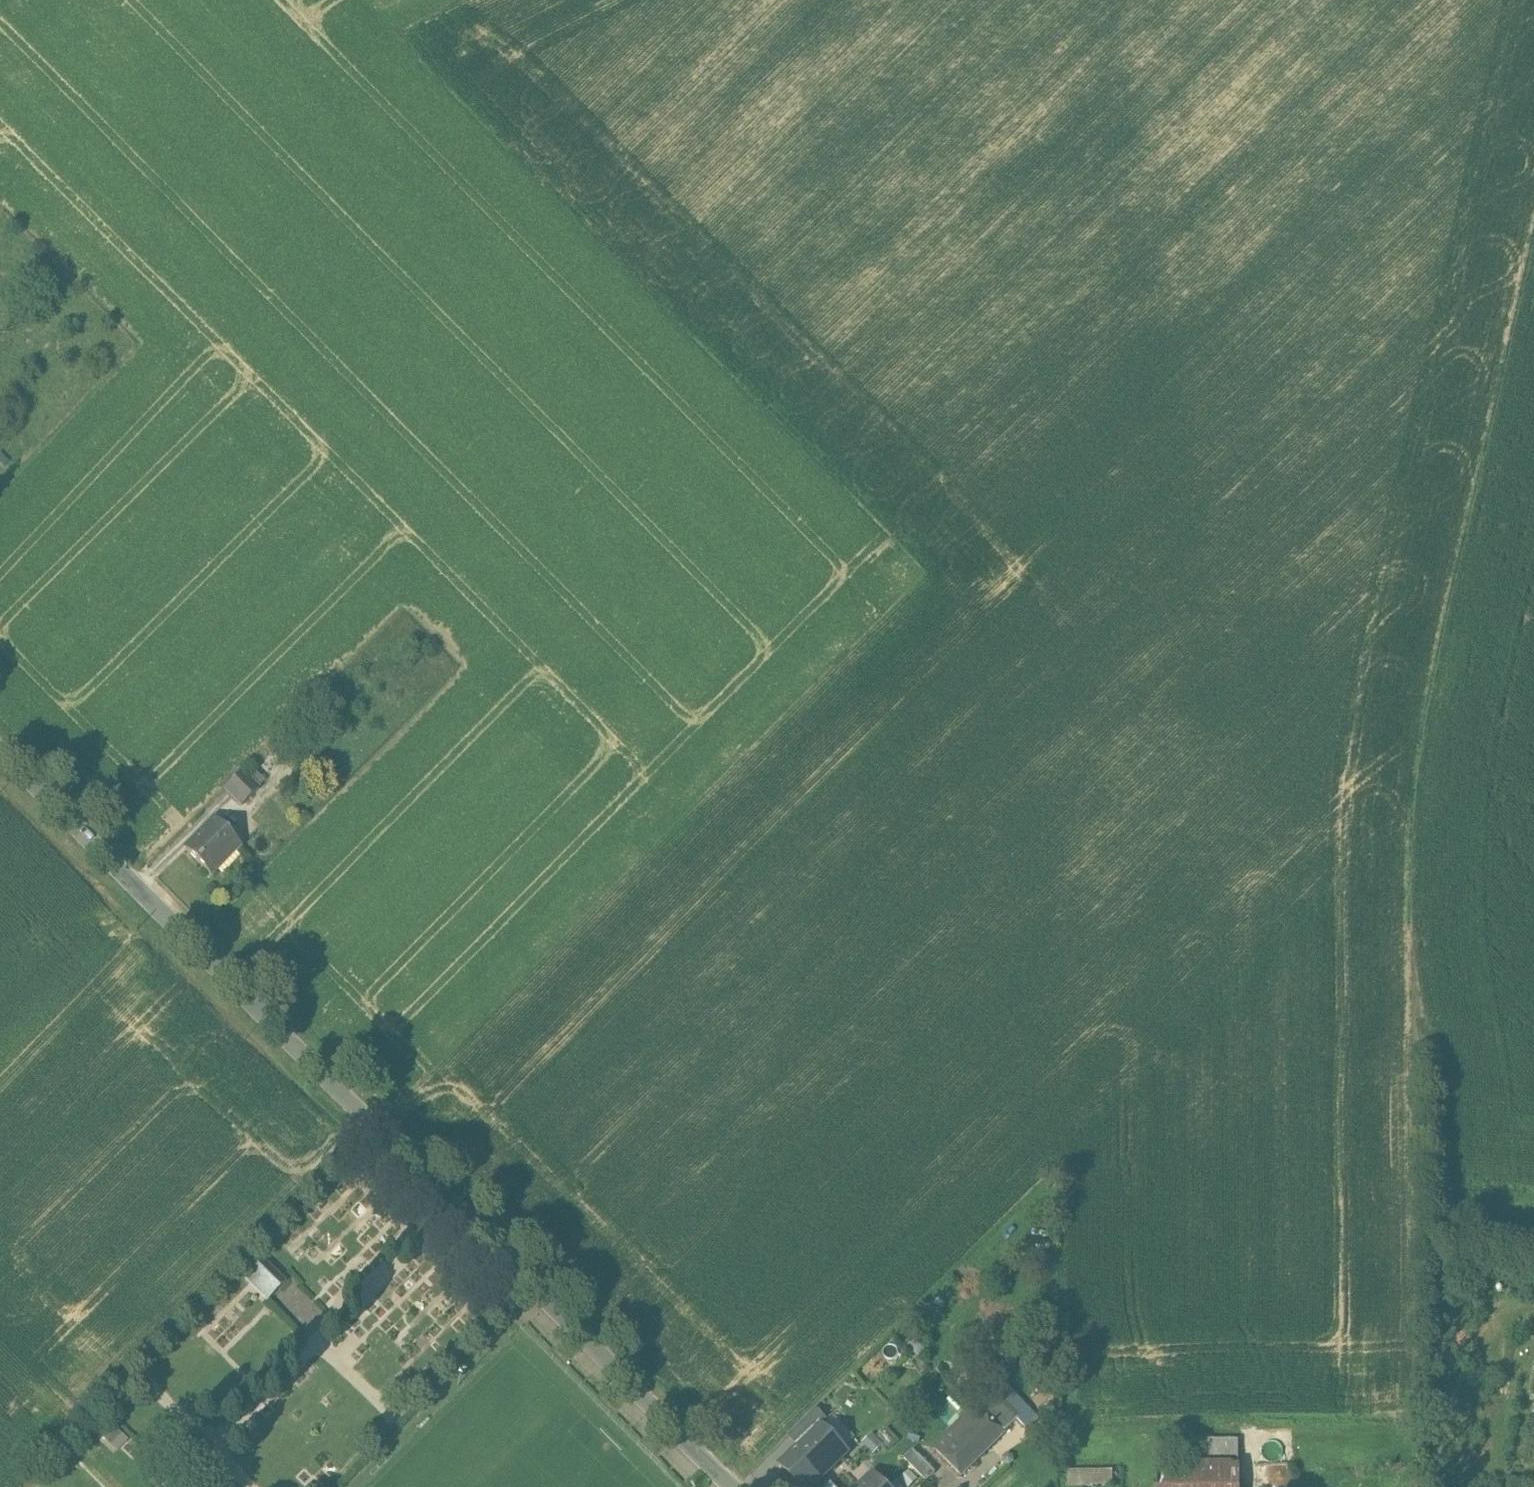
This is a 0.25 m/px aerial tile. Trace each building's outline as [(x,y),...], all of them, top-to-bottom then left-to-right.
[(265,779),(253,766),(247,772),(259,784),(265,779)] [(247,772),(245,770),(226,788),(243,804),(261,786),(247,772)] [(215,820),(185,849),(210,874),(239,845),(215,820)] [(287,1283),(261,1257),(241,1277),(248,1284),(251,1284),(269,1301),(287,1283)] [(1018,1419),(992,1392),(979,1405),(1005,1432),(1018,1419)] [(979,1405),(935,1448),(961,1475),(1005,1432),(979,1405)] [(781,1465),(803,1486),(813,1486),(848,1453),(821,1426),(781,1465)] [(1238,1465),(1238,1440),(1178,1441),(1177,1466),(1238,1465)] [(927,1482),(935,1474),(913,1451),(905,1459),(927,1482)] [(1157,1466),(1157,1486),(1238,1486),(1238,1465),(1177,1466),(1157,1466)] [(1111,1470),(1070,1470),(1071,1485),(1112,1485),(1111,1470)] [(874,1474),(861,1486),(887,1486),(874,1474)]
